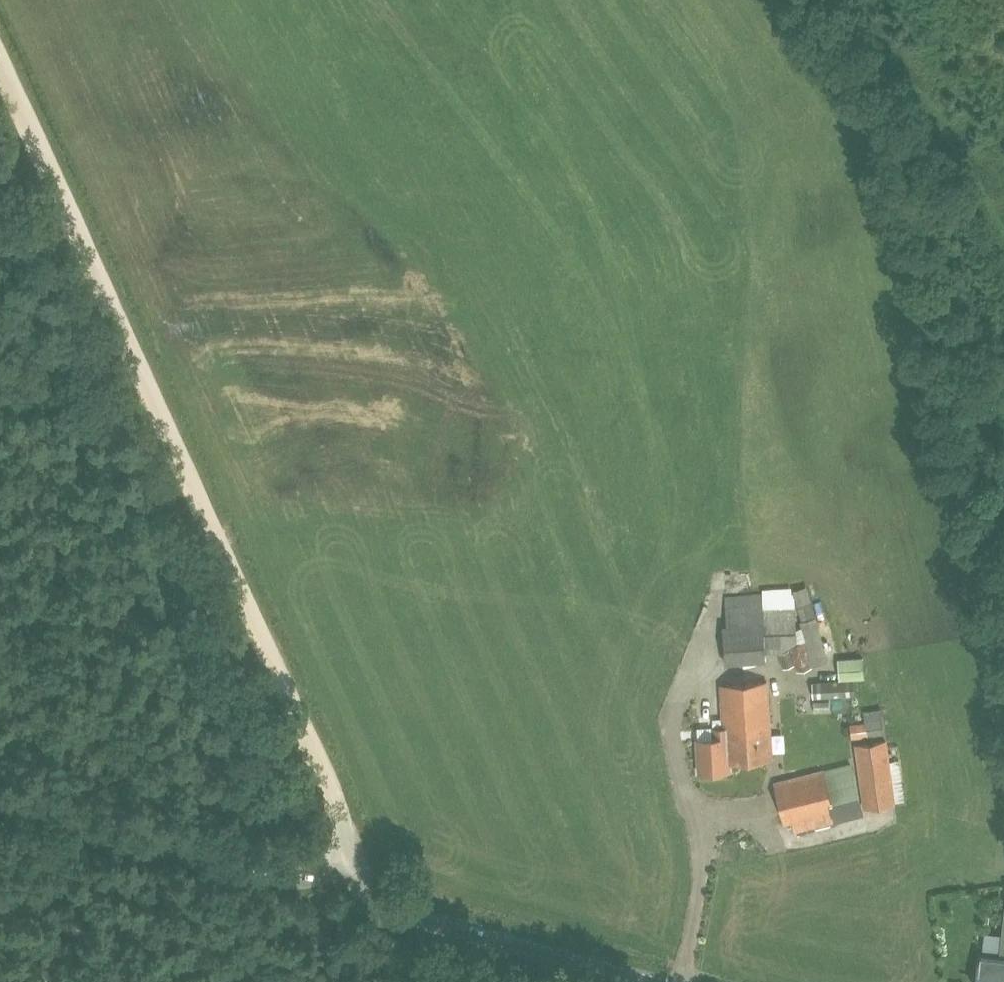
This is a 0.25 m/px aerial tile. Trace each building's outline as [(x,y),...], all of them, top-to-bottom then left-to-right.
[(808,584),(794,588),(803,618),(801,619),(803,624),(804,627),(808,640),(815,665),(830,660),(808,584)] [(728,622),(724,622),(727,661),(769,658),(769,652),(768,649),(767,634),(799,632),(799,629),(799,625),(797,607),(764,608),(727,611),(728,622)] [(798,671),(814,666),(808,643),(791,648),(798,671)] [(794,664),(790,649),(780,652),(784,667),(794,664)] [(863,656),(839,658),(840,678),(865,677),(863,656)] [(813,682),(814,696),(854,694),(854,679),(813,682)] [(715,737),(697,738),(700,772),(730,770),(730,761),(772,758),(767,681),(721,684),(724,727),(715,727),(715,737)] [(829,701),(814,701),(814,711),(830,711),(829,701)] [(885,732),(882,708),(864,711),(866,721),(851,724),(852,737),(885,732)] [(723,718),(714,719),(715,727),(724,726),(723,718)] [(856,744),(865,807),(895,803),(886,739),(856,744)] [(835,819),(823,770),(775,782),(785,823),(793,821),(795,829),(835,819)] [(977,981),(1003,981),(1003,920),(1002,934),(985,932),(983,954),(980,954),(977,981)]
